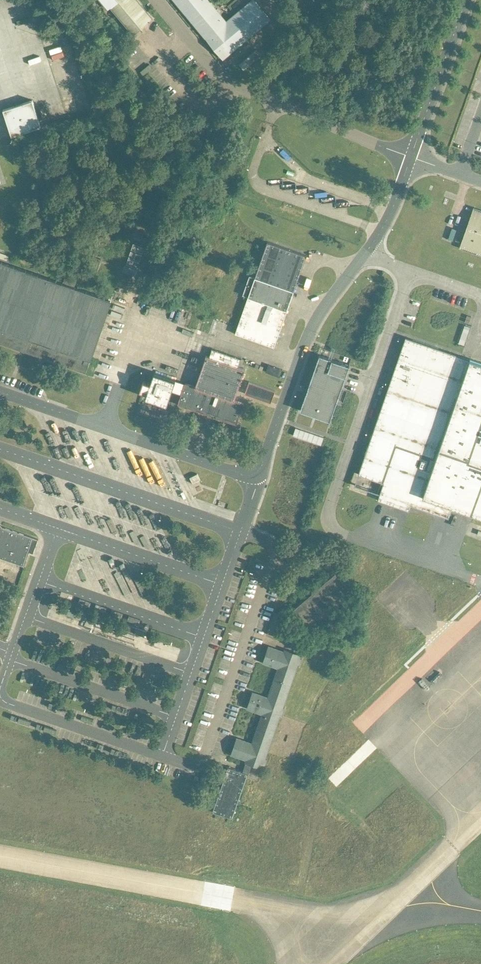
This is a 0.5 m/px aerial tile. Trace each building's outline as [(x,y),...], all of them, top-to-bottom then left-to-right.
[(137,0),(100,0),(107,9),(110,6),(134,34),(152,18),(137,0)] [(223,58),(270,19),(255,0),(252,0),(226,21),(209,0),(175,0),(223,58)] [(239,64),(244,70),(261,55),(257,49),(239,64)] [(60,89),(69,117),(91,110),(81,82),(60,89)] [(41,126),(33,100),(3,109),(12,136),(41,126)] [(474,209),(461,246),(480,253),(480,211),(474,209)] [(255,277),(250,275),(243,295),(248,296),(235,333),(274,347),(307,255),(268,241),(255,277)] [(131,250),(143,253),(145,247),(143,247),(133,243),(131,250)] [(129,257),(140,261),(142,254),(131,251),(129,257)] [(95,257),(91,268),(97,270),(101,259),(95,257)] [(126,264),(138,268),(140,262),(128,258),(126,264)] [(86,372),(111,300),(94,294),(74,287),(76,281),(65,278),(63,283),(0,261),(0,342),(86,372)] [(134,275),(135,275),(137,269),(125,265),(123,271),(134,275)] [(384,482),(380,493),(377,491),(376,492),(380,493),(378,499),(379,500),(388,472),(402,477),(393,504),(409,510),(411,504),(449,517),(453,506),(480,516),(480,362),(406,337),(368,445),(365,453),(359,474),(384,482)] [(178,404),(237,424),(244,403),(235,399),(245,369),(239,366),(241,358),(212,348),(209,356),(206,355),(195,386),(185,383),(183,388),(174,385),(176,379),(154,372),(150,382),(144,380),(140,391),(147,393),(145,397),(167,404),(172,390),(181,393),(178,404)] [(300,410),(330,421),(350,365),(320,354),(300,410)] [(266,372),(280,377),(283,369),(268,364),(266,372)] [(245,393),(271,402),(275,390),(249,381),(245,393)] [(293,435),(321,445),(324,437),(296,427),(293,435)] [(197,473),(190,477),(193,484),(201,480),(197,473)] [(25,566),(29,551),(33,553),(38,539),(2,526),(0,528),(0,557),(25,566)] [(292,610),(291,611),(310,632),(354,594),(335,573),(333,571),(330,573),(332,576),(295,607),(294,606),(290,608),(292,610)] [(267,634),(277,637),(284,616),(275,613),(267,634)] [(146,631),(126,624),(124,629),(145,636),(146,631)] [(300,657),(301,654),(285,649),(284,651),(269,646),(263,662),(279,667),(268,697),(253,692),(247,708),(263,713),(252,743),(237,738),(232,754),(247,759),(246,762),(252,763),(262,767),(263,764),(265,765),(267,759),(265,758),(280,715),(282,715),(285,708),(283,707),(298,663),(300,664),(302,658),(300,657)] [(230,818),(233,818),(248,773),(228,766),(212,811),(230,818)]
